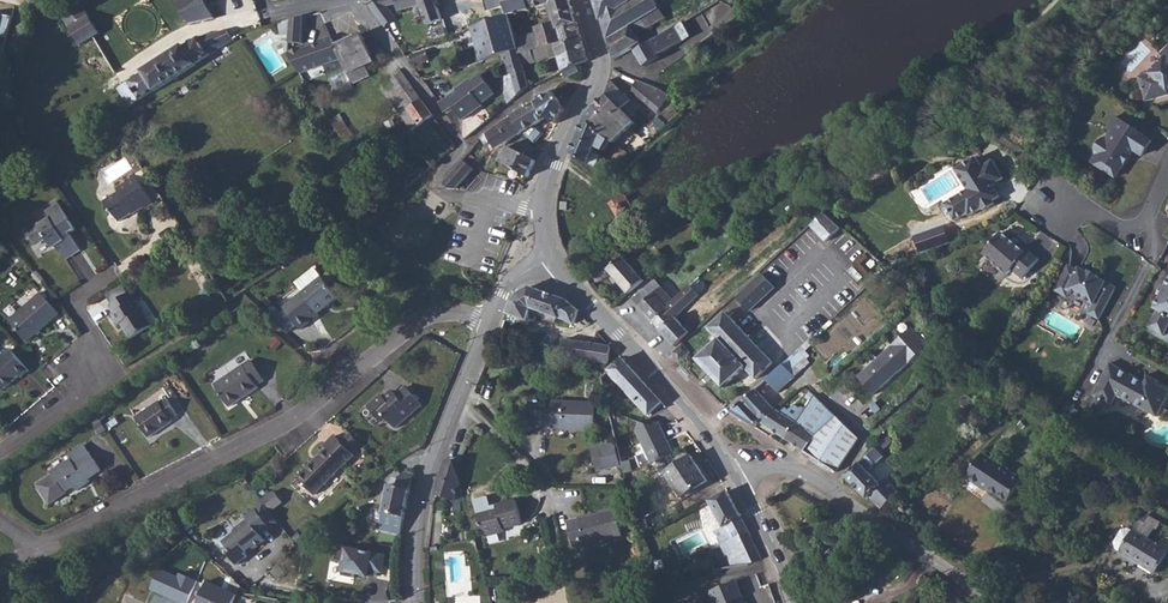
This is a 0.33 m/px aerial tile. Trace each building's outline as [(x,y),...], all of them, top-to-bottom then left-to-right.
[(205,0),(182,0),(176,3),(189,24),(215,19),(205,0)] [(382,0),(376,0),(368,2),(367,3),(376,15),(385,27),(396,19),(387,6),(382,0)] [(436,0),(382,0),(387,6),(397,3),(399,11),(421,6),(428,26),(443,21),(436,0)] [(528,0),(499,0),(501,5),(505,3),(509,15),(510,15),(510,16),(515,15),(531,11),(530,10),(528,0)] [(577,24),(575,19),(570,0),(549,0),(551,5),(557,22),(536,28),(537,33),(517,38),(520,50),(521,53),(556,44),(563,42),(559,29),(577,24)] [(549,0),(528,0),(530,10),(551,5),(549,0)] [(602,19),(631,1),(630,1),(630,0),(596,0),(602,19)] [(602,19),(608,40),(660,9),(657,0),(632,0),(630,1),(631,1),(602,19)] [(90,17),(83,5),(65,17),(70,27),(90,17)] [(660,9),(608,40),(612,50),(615,60),(642,44),(637,35),(666,19),(660,10),(660,9)] [(710,27),(702,12),(684,23),(692,37),(710,27)] [(7,38),(13,17),(1,14),(0,17),(0,36),(7,38)] [(509,15),(473,29),(483,62),(503,56),(520,50),(517,38),(511,20),(510,16),(510,15),(509,15)] [(90,17),(70,27),(80,45),(93,37),(100,34),(90,17)] [(290,20),(290,35),(290,43),(304,44),(304,17),(290,20)] [(470,17),(445,27),(449,38),(473,29),(470,17)] [(290,20),(282,22),(282,35),(290,35),(290,20)] [(683,23),(636,52),(645,67),(661,57),(659,56),(692,37),(684,23),(683,23)] [(585,50),(577,24),(559,29),(563,42),(556,44),(559,56),(560,59),(585,50)] [(233,41),(227,31),(200,38),(199,37),(185,47),(184,45),(143,72),(144,73),(119,89),(130,106),(134,104),(155,90),(156,92),(197,65),(196,64),(233,41)] [(362,34),(336,46),(342,60),(349,75),(366,67),(375,62),(362,34)] [(302,48),(289,52),(288,55),(301,74),(342,60),(336,46),(332,37),(322,41),(322,43),(313,47),(305,49),(302,48)] [(556,44),(521,53),(524,65),(536,61),(536,63),(559,56),(556,44)] [(411,56),(415,67),(431,61),(428,50),(411,56)] [(509,104),(531,87),(524,65),(521,53),(520,50),(503,56),(507,68),(509,76),(505,77),(501,78),(509,104)] [(588,62),(588,61),(585,50),(560,59),(564,73),(578,67),(588,62)] [(1163,56),(1166,59),(1150,74),(1140,78),(1147,102),(1167,96),(1167,50),(1163,56)] [(370,76),(366,67),(349,75),(354,83),(370,76)] [(578,67),(564,73),(567,78),(580,72),(578,67)] [(335,88),(349,85),(346,74),(332,78),(335,88)] [(388,93),(392,100),(412,85),(404,74),(394,81),(397,86),(388,93)] [(472,80),(458,90),(459,92),(461,94),(454,99),(453,96),(441,105),(449,115),(456,110),(465,121),(485,107),(484,105),(497,95),(482,75),(473,81),(472,80)] [(631,101),(611,80),(607,95),(584,119),(586,120),(587,120),(598,132),(611,140),(614,143),(635,123),(622,110),(631,101)] [(661,111),(671,96),(660,89),(637,81),(633,91),(660,113),(661,111)] [(435,116),(412,85),(392,100),(414,131),(435,116)] [(547,119),(556,124),(565,109),(554,91),(536,103),(546,119),(547,119)] [(671,96),(661,111),(671,113),(678,102),(671,96)] [(533,128),(535,126),(546,119),(536,103),(513,116),(523,133),(535,143),(544,134),(537,128),(535,131),(533,128)] [(340,116),(332,121),(345,141),(354,136),(340,116)] [(500,124),(481,139),(486,145),(491,142),(496,150),(523,133),(513,116),(500,124)] [(665,124),(657,117),(653,122),(660,129),(665,124)] [(1113,131),(1117,133),(1096,164),(1116,178),(1125,164),(1125,161),(1128,156),(1131,156),(1134,150),(1143,156),(1153,141),(1117,117),(1109,128),(1113,131)] [(587,120),(586,120),(580,137),(572,154),(596,168),(611,140),(598,132),(587,120)] [(1096,164),(1117,133),(1113,131),(1092,162),(1096,164)] [(499,162),(529,178),(536,161),(508,146),(499,162)] [(978,158),(957,171),(969,190),(971,193),(961,199),(960,196),(945,205),(955,221),(968,214),(970,216),(983,209),(984,211),(995,204),(994,202),(989,194),(991,185),(994,186),(1005,179),(994,161),(984,167),(978,158)] [(447,190),(457,191),(474,171),(463,162),(443,184),(447,190)] [(154,204),(135,174),(125,180),(127,183),(117,189),(119,192),(104,202),(112,214),(114,213),(120,222),(133,213),(133,212),(143,206),(145,210),(154,204)] [(989,194),(994,202),(1001,198),(994,186),(991,185),(989,194)] [(971,193),(969,190),(960,196),(961,199),(971,193)] [(77,231),(59,203),(46,212),(50,218),(39,225),(38,223),(27,230),(38,246),(48,240),(54,249),(57,246),(67,260),(81,251),(70,234),(77,231)] [(843,229),(826,213),(811,227),(827,243),(843,229)] [(568,225),(557,227),(560,240),(572,237),(568,225)] [(1026,253),(1002,233),(984,254),(1008,275),(1012,270),(1023,279),(1040,260),(1029,250),(1026,253)] [(659,267),(667,260),(658,250),(650,256),(659,267)] [(609,271),(629,294),(645,281),(625,258),(609,271)] [(1069,266),(1061,281),(1070,286),(1068,290),(1070,291),(1094,305),(1089,314),(1100,320),(1115,291),(1106,285),(1107,283),(1098,278),(1099,277),(1089,271),(1089,273),(1080,268),(1078,271),(1069,266)] [(338,298),(313,270),(297,284),(304,293),(286,309),(305,330),(323,314),(321,313),(338,298)] [(751,312),(776,288),(764,275),(738,298),(751,312)] [(668,311),(666,309),(674,301),(656,280),(634,300),(654,323),(668,311)] [(1070,286),(1061,281),(1056,291),(1067,297),(1070,291),(1068,290),(1070,286)] [(1165,287),(1165,288),(1166,289),(1161,298),(1160,297),(1159,298),(1154,308),(1158,311),(1149,327),(1164,336),(1167,328),(1167,282),(1165,287)] [(122,285),(107,295),(113,304),(128,293),(122,285)] [(1165,288),(1165,287),(1163,285),(1157,296),(1159,298),(1160,297),(1161,298),(1166,289),(1165,288)] [(666,309),(668,311),(654,323),(662,332),(677,318),(684,311),(683,311),(700,296),(691,286),(674,301),(666,309)] [(527,297),(519,294),(513,301),(508,314),(528,321),(532,309),(575,325),(580,311),(567,300),(531,287),(527,297)] [(527,297),(531,287),(519,294),(527,297)] [(113,304),(110,305),(115,313),(113,315),(119,326),(122,324),(132,340),(152,326),(130,292),(128,293),(113,304)] [(60,314),(42,294),(10,321),(28,342),(60,314)] [(775,363),(727,313),(710,329),(721,341),(699,360),(725,388),(746,368),(757,380),(775,363)] [(685,326),(677,318),(662,332),(676,347),(698,327),(692,320),(685,326)] [(866,369),(858,377),(873,393),(880,387),(882,389),(892,379),(890,378),(897,372),(899,374),(929,346),(913,328),(893,346),(894,347),(885,355),(884,354),(875,362),(876,363),(868,370),(866,369)] [(976,344),(979,335),(969,332),(966,340),(976,344)] [(609,364),(612,347),(611,346),(566,340),(565,347),(560,346),(558,356),(609,364)] [(692,353),(684,344),(674,353),(682,362),(692,353)] [(893,346),(884,354),(885,355),(894,347),(893,346)] [(12,351),(0,361),(0,383),(5,389),(20,376),(22,378),(29,371),(12,351)] [(811,363),(799,351),(785,365),(796,377),(811,363)] [(650,415),(663,403),(624,359),(623,366),(617,365),(610,371),(650,415)] [(251,360),(214,385),(229,407),(259,388),(257,386),(265,380),(264,379),(254,364),(251,360)] [(256,362),(254,364),(264,379),(266,377),(256,362)] [(875,362),(866,369),(868,370),(876,363),(875,362)] [(1093,395),(1097,397),(1108,403),(1112,405),(1117,395),(1157,417),(1167,398),(1167,391),(1157,385),(1146,379),(1144,382),(1110,363),(1093,395)] [(796,377),(785,365),(767,380),(779,393),(796,377)] [(1148,375),(1146,379),(1157,385),(1159,382),(1148,375)] [(1067,387),(1059,383),(1052,396),(1060,400),(1067,387)] [(422,405),(406,387),(397,395),(395,393),(387,400),(382,395),(368,407),(382,422),(386,419),(395,428),(422,405)] [(880,387),(873,393),(875,395),(882,389),(880,387)] [(757,390),(732,413),(756,428),(760,422),(767,426),(775,413),(778,410),(775,408),(757,390)] [(837,417),(815,396),(808,407),(819,415),(809,430),(817,435),(837,417)] [(1008,410),(1012,405),(1003,397),(999,402),(1008,410)] [(1108,403),(1097,397),(1091,409),(1101,415),(1108,403)] [(158,401),(135,417),(149,438),(172,422),(171,420),(178,415),(167,399),(160,404),(158,401)] [(882,410),(875,402),(870,407),(877,415),(882,410)] [(546,412),(546,425),(554,425),(554,428),(595,430),(596,404),(555,403),(555,412),(546,412)] [(767,426),(787,439),(806,410),(802,407),(801,409),(795,405),(789,411),(787,408),(782,413),(778,410),(775,413),(767,426)] [(819,415),(808,407),(806,410),(787,439),(837,473),(859,438),(837,417),(817,435),(809,430),(819,415)] [(546,425),(546,412),(536,411),(535,426),(546,426),(546,425)] [(637,431),(652,464),(674,453),(661,425),(651,426),(640,422),(637,431)] [(600,471),(621,466),(616,445),(615,445),(611,430),(602,432),(606,447),(594,450),(600,471)] [(352,434),(343,444),(352,453),(361,444),(352,434)] [(352,453),(343,444),(334,435),(324,445),(327,448),(297,477),(315,495),(355,456),(352,453)] [(893,442),(889,438),(879,447),(884,451),(893,442)] [(72,465),(87,455),(83,447),(67,457),(69,461),(72,465)] [(866,459),(846,477),(847,479),(868,501),(871,499),(882,487),(868,472),(883,458),(876,450),(866,459)] [(1009,502),(1023,480),(983,453),(967,478),(981,488),(983,485),(1009,502)] [(100,473),(87,455),(72,465),(69,461),(49,474),(51,477),(36,487),(48,506),(63,496),(63,495),(72,489),(75,493),(85,487),(84,484),(100,473)] [(708,482),(692,458),(667,474),(683,498),(708,482)] [(456,464),(448,461),(441,478),(436,495),(456,501),(465,501),(456,464)] [(398,486),(391,485),(381,530),(401,535),(414,480),(416,475),(406,472),(400,479),(399,481),(398,486)] [(882,487),(871,499),(883,512),(901,496),(888,482),(882,488),(882,487)] [(264,501),(272,511),(283,503),(275,492),(264,501)] [(748,567),(762,561),(751,537),(728,493),(709,503),(723,529),(714,533),(721,548),(736,541),(742,555),(735,557),(738,569),(748,567)] [(498,509),(478,514),(484,537),(505,532),(504,529),(523,524),(517,501),(497,506),(498,509)] [(264,506),(258,510),(272,528),(278,524),(264,506)] [(272,528),(258,510),(248,518),(250,521),(237,531),(236,535),(225,543),(231,550),(230,556),(238,565),(248,557),(249,551),(254,548),(255,549),(267,541),(263,536),(272,528)] [(617,511),(569,522),(574,547),(623,535),(617,511)] [(1167,552),(1167,542),(1163,539),(1159,546),(1146,538),(1153,527),(1157,530),(1161,523),(1157,520),(1157,521),(1144,514),(1133,531),(1129,529),(1122,530),(1115,543),(1117,550),(1121,552),(1120,553),(1155,574),(1167,552)] [(650,533),(647,518),(639,520),(643,535),(650,533)] [(458,534),(460,542),(476,539),(474,531),(458,534)] [(371,573),(383,575),(387,556),(349,548),(345,572),(370,577),(371,573)] [(180,602),(189,602),(198,580),(181,573),(179,577),(162,569),(153,592),(180,602)] [(238,595),(208,581),(198,602),(234,602),(238,595)] [(711,593),(714,602),(740,602),(739,600),(743,599),(737,583),(711,593)]
